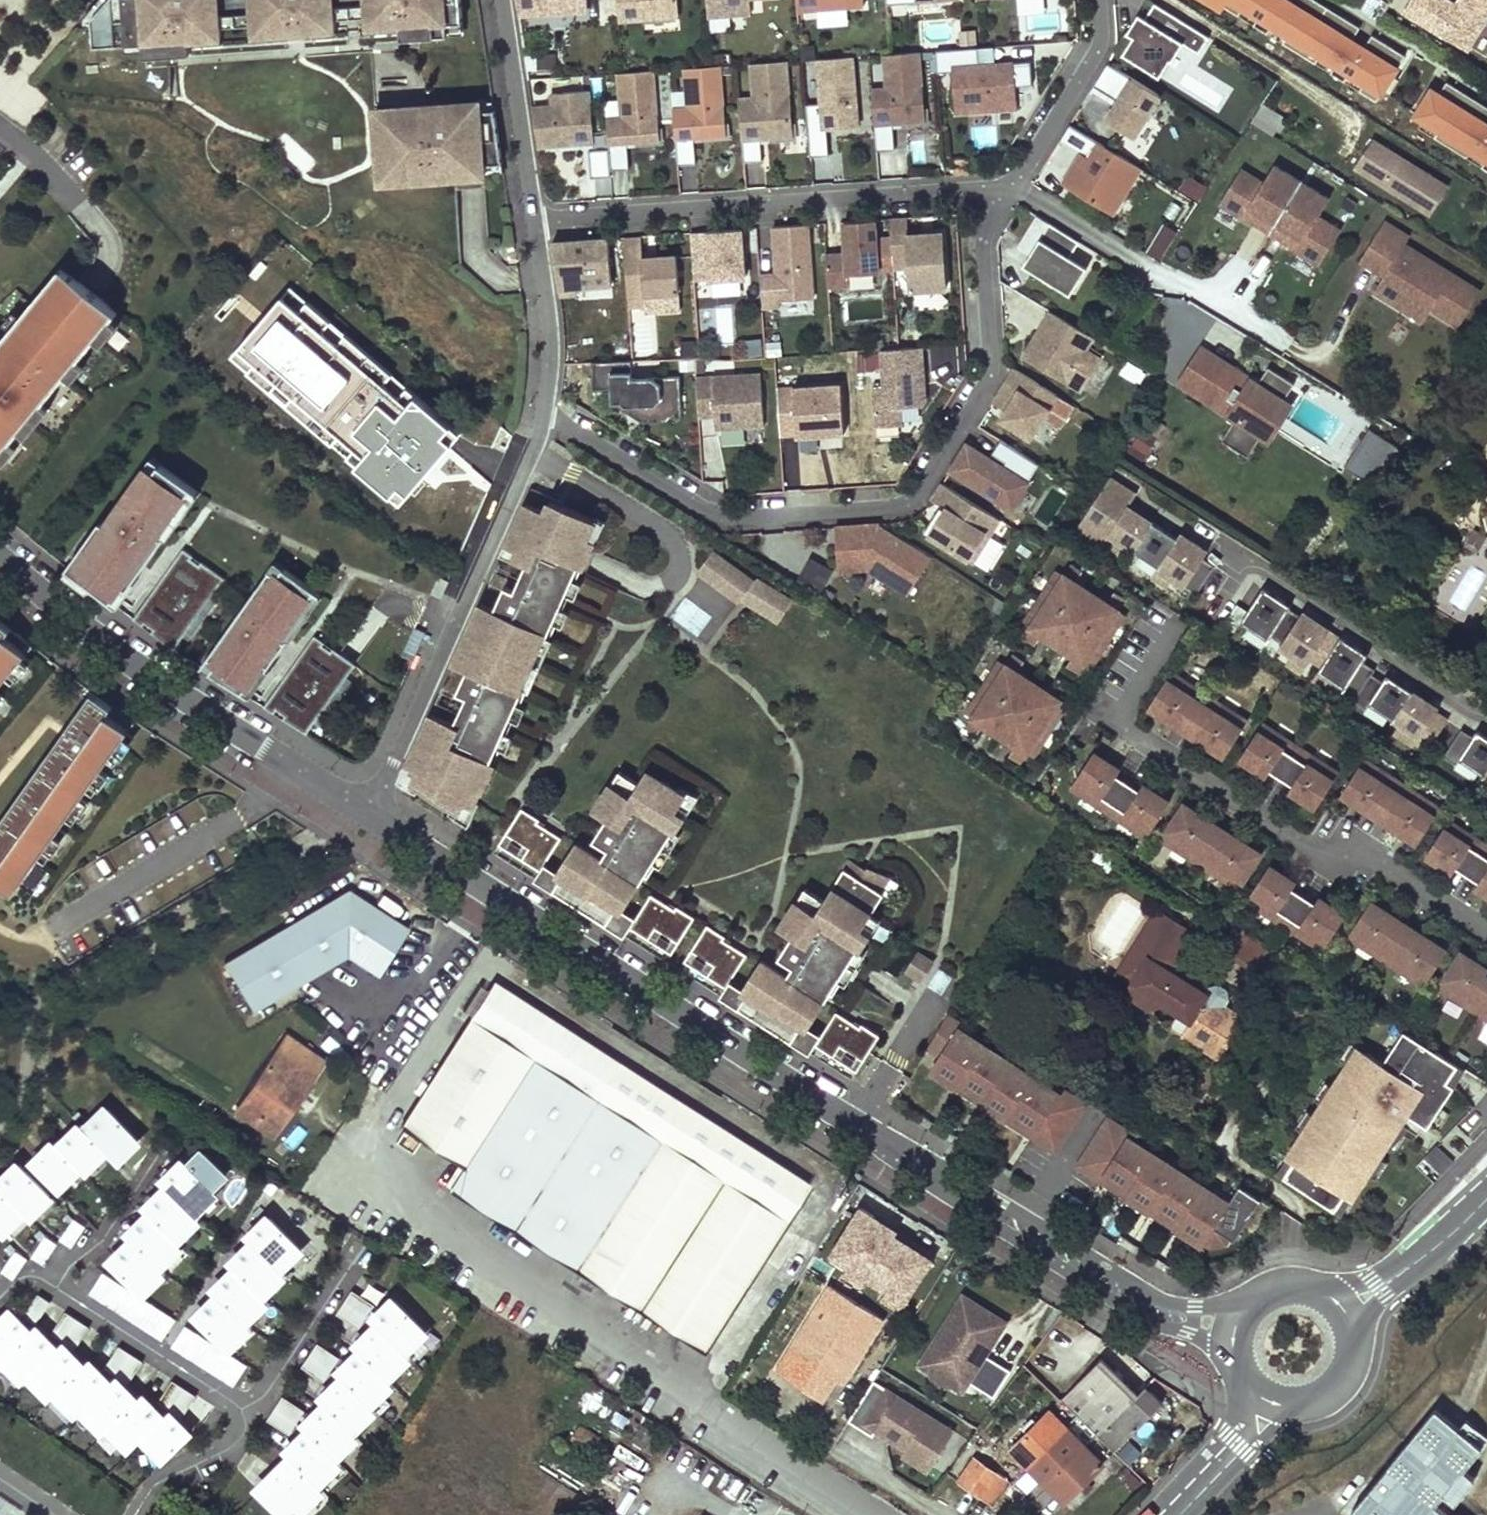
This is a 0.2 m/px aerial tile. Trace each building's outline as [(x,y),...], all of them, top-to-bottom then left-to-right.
[(221,26),(256,23),(257,34),(335,29),(335,17),(370,15),(370,26),(402,24),(403,38),(449,35),(448,23),(463,22),(462,0),(108,0),(91,18),(93,46),(142,42),(143,57),(188,53),(187,39),(222,37),(221,26)] [(586,0),(515,0),(518,16),(547,15),(547,11),(587,8),(586,0)] [(619,21),(679,16),(677,0),(617,0),(619,21)] [(749,0),(706,0),(707,17),(750,13),(749,0)] [(797,11),(863,6),(863,0),(796,0),(797,11)] [(1381,96),(1399,65),(1291,0),(1213,0),(1381,96)] [(1448,0),(1411,0),(1404,11),(1467,50),(1486,18),(1486,0),(1460,0),(1457,5),(1448,0)] [(1181,43),(1199,54),(1209,38),(1155,4),(1145,19),(1133,38),(1122,55),(1159,78),(1181,43)] [(1139,14),(1127,33),(1133,38),(1145,19),(1139,14)] [(448,23),(449,35),(464,34),(463,22),(448,23)] [(370,26),(371,35),(394,34),(393,25),(370,26)] [(1032,84),(1030,61),(978,65),(977,48),(935,51),(937,73),(952,72),(955,113),(1017,108),(1015,85),(1032,84)] [(526,70),(556,69),(556,52),(526,53),(526,70)] [(918,52),(883,55),(886,88),(872,89),(876,151),(895,149),(893,123),(924,121),(918,52)] [(852,57),(817,60),(821,103),(806,104),(810,156),(828,155),(826,129),(857,126),(852,57)] [(785,61),(750,64),(753,98),(738,100),(743,163),(761,161),(760,139),(791,136),(785,61)] [(1117,101),(1106,120),(1134,138),(1160,96),(1107,63),(1094,86),(1117,101)] [(719,66),(684,69),(687,109),(672,110),(677,166),(695,164),(693,138),(724,135),(719,66)] [(652,71),(618,73),(621,117),(606,118),(608,149),(610,170),(628,169),(626,142),(658,140),(652,71)] [(1427,86),(1407,122),(1486,168),(1486,124),(1427,86)] [(591,143),(588,91),(550,94),(551,105),(542,106),(532,109),(538,148),(545,146),(591,143)] [(478,102),(479,112),(494,111),(492,101),(478,102)] [(449,104),(449,109),(435,110),(435,105),(392,109),(393,119),(376,120),(379,170),(396,168),(397,183),(434,180),(434,177),(447,175),(447,179),(484,176),(484,164),(502,163),(494,111),(479,112),(478,102),(449,104)] [(1283,118),(1262,106),(1251,122),(1272,135),(1283,118)] [(375,109),(376,120),(393,119),(392,109),(375,109)] [(1069,125),(1059,141),(1080,154),(1090,138),(1069,125)] [(1074,165),(1062,185),(1112,216),(1140,169),(1090,138),(1080,154),(1089,160),(1082,170),(1074,165)] [(1372,140),(1355,168),(1431,215),(1449,187),(1372,140)] [(608,149),(588,151),(590,178),(611,177),(610,170),(608,149)] [(484,164),(484,176),(504,175),(502,163),(484,164)] [(1301,183),(1274,166),(1263,184),(1241,169),(1218,205),(1242,219),(1245,214),(1255,221),(1252,225),(1268,234),(1301,183)] [(379,170),(380,184),(397,183),(396,168),(379,170)] [(1177,190),(1196,203),(1208,186),(1189,173),(1177,190)] [(1328,200),(1301,183),(1268,234),(1285,245),(1287,241),(1297,248),(1295,251),(1294,252),(1317,267),(1339,232),(1317,218),(1328,200)] [(1245,214),(1242,218),(1252,225),(1255,221),(1245,214)] [(1036,216),(1017,248),(1030,256),(1049,224),(1036,216)] [(906,218),(889,219),(893,269),(909,268),(911,291),(945,289),(941,233),(908,235),(906,218)] [(875,220),(843,222),(846,255),(825,256),(827,287),(849,285),(848,275),(878,273),(875,220)] [(1147,252),(1163,260),(1178,229),(1162,221),(1147,252)] [(1408,237),(1383,222),(1367,247),(1392,262),(1382,277),(1373,293),(1395,307),(1401,298),(1427,314),(1429,310),(1457,328),(1480,291),(1404,244),(1408,237)] [(1023,266),(1071,295),(1081,279),(1064,268),(1070,257),(1079,242),(1049,224),(1030,256),(1023,266)] [(807,225),(772,227),(775,275),(760,276),(762,308),(779,307),(778,302),(812,299),(807,225)] [(744,278),(741,230),(690,233),(693,281),(744,278)] [(611,285),(608,239),(551,243),(559,295),(576,294),(576,288),(611,285)] [(1295,251),(1297,248),(1287,241),(1285,245),(1295,251)] [(679,299),(676,262),(643,264),(641,242),(624,244),(629,309),(645,308),(645,301),(679,299)] [(1358,262),(1382,277),(1392,262),(1367,247),(1358,262)] [(1070,257),(1064,268),(1081,279),(1087,268),(1070,257)] [(62,270),(0,344),(0,456),(117,317),(62,270)] [(1421,323),(1427,314),(1401,298),(1395,307),(1421,323)] [(733,305),(717,304),(716,340),(732,340),(733,305)] [(1047,309),(1021,354),(1071,383),(1078,371),(1087,376),(1098,356),(1083,347),(1091,335),(1047,309)] [(338,345),(319,328),(310,339),(328,356),(338,345)] [(290,362),(361,423),(389,392),(391,390),(373,374),(352,356),(350,355),(340,366),(328,356),(310,339),(290,362)] [(328,356),(340,366),(350,355),(338,345),(328,356)] [(922,347),(881,350),(884,388),(873,389),(876,428),(901,426),(900,409),(920,407),(919,385),(925,384),(922,347)] [(352,356),(373,374),(378,369),(356,350),(352,356)] [(1200,350),(1179,383),(1212,403),(1209,407),(1227,419),(1230,414),(1236,417),(1233,422),(1221,441),(1229,445),(1228,446),(1239,454),(1239,452),(1247,457),(1261,435),(1262,434),(1254,429),(1273,397),(1282,403),(1282,402),(1294,384),(1267,368),(1259,381),(1256,386),(1250,382),(1253,377),(1235,366),(1232,370),(1200,350)] [(860,367),(880,368),(881,352),(861,351),(860,367)] [(679,376),(632,379),(631,361),(591,363),(593,390),(611,389),(612,403),(621,402),(625,406),(655,405),(670,418),(681,417),(679,376)] [(993,403),(1006,411),(1001,420),(1030,439),(1057,396),(1014,369),(993,403)] [(1078,371),(1071,383),(1080,388),(1087,376),(1078,371)] [(764,425),(760,374),(695,378),(697,417),(718,415),(718,428),(764,425)] [(1256,386),(1259,381),(1253,377),(1250,382),(1256,386)] [(844,433),(841,385),(776,389),(780,435),(795,434),(795,436),(844,433)] [(361,423),(368,429),(396,399),(389,392),(361,423)] [(1262,434),(1261,435),(1268,439),(1289,406),(1282,402),(1282,403),(1273,397),(1254,429),(1262,434)] [(621,402),(612,403),(642,422),(667,421),(670,418),(655,405),(625,406),(621,402)] [(1148,414),(1128,450),(1144,459),(1164,423),(1148,414)] [(1230,414),(1227,419),(1233,422),(1236,417),(1230,414)] [(1345,468),(1373,486),(1398,447),(1380,436),(1372,448),(1362,441),(1345,468)] [(1000,440),(992,454),(1006,463),(1002,467),(967,445),(950,471),(1011,509),(1039,465),(1000,440)] [(151,458),(145,467),(153,472),(159,464),(151,458)] [(104,524),(100,521),(65,569),(92,589),(101,576),(120,589),(140,561),(145,565),(166,536),(161,533),(193,489),(159,464),(153,472),(145,467),(104,524)] [(1136,494),(1110,477),(1077,528),(1094,539),(1095,538),(1103,543),(1108,536),(1127,507),(1136,494)] [(924,532),(973,562),(999,520),(942,484),(932,500),(940,506),(945,509),(940,519),(934,516),(924,532)] [(193,489),(161,533),(166,536),(198,492),(193,489)] [(529,492),(525,502),(545,510),(549,500),(529,492)] [(549,500),(545,510),(525,502),(495,568),(519,578),(517,583),(493,573),(446,678),(439,693),(462,704),(459,709),(437,699),(424,727),(402,776),(466,816),(478,790),(480,791),(482,785),(499,748),(496,746),(515,704),(518,705),(525,690),(519,687),(530,661),(542,636),(548,639),(555,623),(552,622),(571,580),(574,581),(593,540),(587,537),(594,520),(549,500)] [(940,506),(934,516),(940,519),(945,509),(940,506)] [(1133,552),(1152,523),(1127,507),(1108,536),(1128,549),(1133,552)] [(601,523),(594,520),(587,537),(593,540),(601,523)] [(1177,539),(1152,523),(1133,552),(1158,568),(1177,539)] [(932,558),(879,524),(835,528),(838,571),(867,570),(876,569),(891,579),(889,583),(909,595),(932,558)] [(1207,553),(1180,535),(1177,539),(1158,568),(1157,570),(1172,580),(1184,588),(1184,587),(1196,595),(1214,567),(1202,560),(1207,553)] [(1103,543),(1102,545),(1122,558),(1128,549),(1108,536),(1103,543)] [(222,581),(180,551),(161,579),(167,583),(156,599),(150,595),(132,620),(172,650),(173,651),(222,581)] [(715,554),(700,575),(741,605),(743,602),(755,582),(715,554)] [(807,558),(799,583),(824,590),(831,565),(807,558)] [(101,576),(92,589),(115,607),(145,565),(140,561),(120,589),(101,576)] [(273,561),(268,568),(276,574),(281,567),(273,561)] [(281,567),(276,574),(268,568),(198,667),(223,683),(233,668),(252,682),(262,667),(267,670),(277,657),(272,653),(316,591),(281,567)] [(891,579),(876,569),(867,570),(889,583),(891,579)] [(1157,570),(1151,579),(1166,589),(1172,580),(1157,570)] [(430,594),(441,599),(449,581),(438,576),(430,594)] [(1072,587),(1065,583),(1057,595),(1061,598),(1053,612),(1082,630),(1098,603),(1082,594),(1089,582),(1079,576),(1072,587)] [(161,579),(150,595),(156,599),(167,583),(161,579)] [(782,625),(796,603),(757,579),(743,602),(782,625)] [(1289,610),(1290,607),(1269,593),(1269,592),(1263,588),(1261,591),(1247,612),(1237,628),(1265,646),(1268,642),(1279,649),(1302,613),(1299,617),(1289,610)] [(316,591),(272,653),(277,657),(320,595),(316,591)] [(1057,595),(1049,609),(1053,612),(1061,598),(1057,595)] [(686,596),(670,616),(697,638),(713,618),(686,596)] [(1121,603),(1114,614),(1098,603),(1082,630),(1111,648),(1119,634),(1124,637),(1132,625),(1125,620),(1132,609),(1121,603)] [(1049,609),(1040,623),(1045,626),(1053,612),(1049,609)] [(1039,640),(1032,651),(1042,657),(1049,646),(1065,656),(1082,630),(1053,612),(1045,626),(1040,623),(1032,635),(1039,640)] [(1310,675),(1314,669),(1319,672),(1341,637),(1339,640),(1328,633),(1329,631),(1327,630),(1307,616),(1302,613),(1279,649),(1276,653),(1294,665),(1310,675)] [(27,653),(33,646),(0,619),(0,632),(27,653)] [(415,660),(424,631),(411,627),(402,656),(415,660)] [(1082,666),(1075,677),(1085,684),(1092,673),(1099,677),(1107,665),(1102,661),(1111,648),(1082,630),(1065,656),(1082,666)] [(27,653),(0,632),(0,686),(27,653)] [(1119,634),(1111,648),(1116,651),(1124,637),(1119,634)] [(542,636),(530,661),(537,665),(548,639),(542,636)] [(355,666),(313,637),(295,663),(301,668),(289,684),(283,680),(263,708),(306,736),(355,666)] [(1324,675),(1320,681),(1334,690),(1353,702),(1371,675),(1374,671),(1362,663),(1367,655),(1345,641),(1346,641),(1341,637),(1319,672),(1324,675)] [(1111,648),(1102,661),(1107,665),(1116,651),(1111,648)] [(530,661),(519,687),(525,690),(537,665),(530,661)] [(295,663),(283,680),(289,684),(301,668),(295,663)] [(1294,665),(1288,674),(1304,684),(1310,675),(1294,665)] [(267,670),(262,667),(252,682),(233,668),(223,683),(247,698),(267,670)] [(1015,678),(1008,673),(1000,686),(1004,689),(996,702),(1025,721),(1042,694),(1026,684),(1033,673),(1022,667),(1015,678)] [(1183,681),(1171,673),(1148,709),(1175,725),(1178,721),(1189,727),(1208,698),(1196,690),(1195,693),(1182,684),(1183,681)] [(1365,710),(1368,705),(1394,721),(1413,692),(1386,676),(1382,682),(1371,675),(1353,702),(1365,710)] [(1183,681),(1182,684),(1195,693),(1196,690),(1183,681)] [(1320,681),(1314,690),(1328,700),(1334,690),(1320,681)] [(1000,686),(992,700),(996,702),(1004,689),(1000,686)] [(93,691),(87,699),(130,729),(135,722),(93,691)] [(1435,714),(1438,710),(1417,696),(1417,695),(1413,692),(1394,721),(1398,724),(1419,738),(1416,743),(1428,751),(1433,742),(1447,722),(1435,714)] [(1065,693),(1057,704),(1042,694),(1025,721),(1054,739),(1062,725),(1068,728),(1075,715),(1068,711),(1075,700),(1065,693)] [(1221,705),(1208,698),(1189,727),(1200,735),(1197,740),(1224,758),(1246,722),(1234,714),(1232,717),(1219,708),(1221,705)] [(18,887),(130,729),(87,699),(66,729),(72,734),(10,822),(3,818),(0,822),(0,874),(18,887)] [(992,700),(983,713),(988,716),(996,702),(992,700)] [(983,713),(975,726),(983,730),(975,742),(985,748),(993,737),(1009,747),(1025,721),(996,702),(988,716),(983,713)] [(1221,705),(1219,708),(1232,717),(1234,714),(1221,705)] [(1025,757),(1018,768),(1028,775),(1035,763),(1042,768),(1050,755),(1046,752),(1054,739),(1025,721),(1009,747),(1025,757)] [(1262,724),(1240,759),(1267,776),(1270,771),(1281,778),(1300,748),(1288,741),(1287,743),(1274,734),(1275,732),(1262,724)] [(1398,724),(1392,734),(1413,747),(1416,743),(1419,738),(1398,724)] [(1062,725),(1054,739),(1058,741),(1068,728),(1062,725)] [(72,734),(66,729),(3,818),(10,822),(72,734)] [(1472,738),(1461,730),(1447,752),(1443,758),(1455,766),(1459,761),(1465,764),(1485,777),(1486,774),(1486,738),(1477,732),(1472,738)] [(1275,732),(1274,734),(1287,743),(1288,741),(1275,732)] [(1054,739),(1046,752),(1050,755),(1058,741),(1054,739)] [(1292,785),(1289,791),(1316,808),(1338,773),(1326,764),(1324,767),(1311,758),(1313,756),(1300,748),(1281,778),(1292,785)] [(1120,770),(1093,753),(1070,788),(1083,796),(1085,794),(1098,802),(1096,804),(1109,813),(1128,783),(1116,775),(1120,770)] [(1313,756),(1311,758),(1324,767),(1326,764),(1313,756)] [(1376,768),(1363,760),(1341,795),(1367,812),(1371,807),(1382,814),(1402,784),(1389,776),(1387,779),(1374,770),(1376,768)] [(1465,764),(1458,774),(1479,787),(1485,777),(1465,764)] [(1376,768),(1374,770),(1387,779),(1389,776),(1376,768)] [(633,918),(621,910),(642,876),(645,878),(654,863),(651,862),(671,830),(674,833),(683,818),(673,812),(684,796),(644,771),(636,783),(617,771),(592,810),(604,818),(591,839),(605,848),(599,858),(573,842),(555,871),(542,863),(558,837),(534,822),(536,819),(519,808),(501,837),(491,852),(664,961),(692,917),(674,906),(672,909),(649,894),(633,918)] [(1143,785),(1139,790),(1128,783),(1109,813),(1121,821),(1123,818),(1136,826),(1135,829),(1147,837),(1170,802),(1143,785)] [(1394,822),(1391,827),(1417,844),(1440,809),(1427,801),(1425,803),(1412,795),(1414,792),(1402,784),(1382,814),(1394,822)] [(1427,801),(1414,792),(1412,795),(1425,803),(1427,801)] [(1085,794),(1083,796),(1096,804),(1098,802),(1085,794)] [(1208,827),(1211,821),(1184,805),(1162,840),(1175,848),(1176,845),(1189,854),(1188,856),(1200,864),(1219,834),(1208,827)] [(1123,818),(1121,821),(1135,829),(1136,826),(1123,818)] [(1452,874),(1456,869),(1467,876),(1486,846),(1474,838),(1473,841),(1460,832),(1461,830),(1448,822),(1426,857),(1452,874)] [(1461,830),(1460,832),(1473,841),(1474,838),(1461,830)] [(1234,836),(1231,841),(1219,834),(1200,864),(1212,872),(1214,869),(1227,878),(1225,880),(1238,889),(1260,853),(1234,836)] [(1176,845),(1175,848),(1188,856),(1189,854),(1176,845)] [(1475,888),(1486,896),(1486,846),(1467,876),(1478,883),(1475,888)] [(865,869),(848,859),(822,901),(803,888),(778,928),(790,936),(777,957),(791,966),(785,976),(759,959),(740,990),(727,982),(744,955),(720,939),(722,936),(704,925),(677,969),(849,1078),(877,1035),(859,1024),(858,1026),(834,1011),(819,1036),(806,1028),(827,994),(830,995),(839,981),(836,979),(856,948),(859,950),(868,935),(858,930),(881,894),(876,891),(885,876),(866,867),(865,869)] [(1293,889),(1296,883),(1269,866),(1247,901),(1259,910),(1261,907),(1274,915),(1273,918),(1285,926),(1304,896),(1293,889)] [(1214,869),(1212,872),(1225,880),(1227,878),(1214,869)] [(353,884),(276,948),(301,979),(379,915),(353,884)] [(1319,898),(1315,903),(1304,896),(1285,926),(1297,934),(1298,931),(1311,939),(1310,942),(1323,950),(1345,915),(1319,898)] [(1370,902),(1347,937),(1360,945),(1362,943),(1375,951),(1373,954),(1386,962),(1405,931),(1393,924),(1397,919),(1370,902)] [(1261,907),(1259,910),(1273,918),(1274,915),(1261,907)] [(1194,934),(1156,911),(1128,957),(1143,966),(1132,984),(1132,985),(1132,998),(1150,1009),(1161,1004),(1178,1014),(1190,1022),(1181,1036),(1220,1059),(1245,1018),(1171,972),(1194,934)] [(1282,953),(1240,926),(1223,952),(1266,978),(1282,953)] [(1298,931),(1297,934),(1310,942),(1311,939),(1298,931)] [(1447,951),(1420,934),(1417,939),(1405,931),(1386,962),(1398,970),(1399,967),(1413,975),(1411,978),(1424,986),(1447,951)] [(1362,943),(1360,945),(1373,954),(1375,951),(1362,943)] [(1462,954),(1440,988),(1452,996),(1454,994),(1467,1003),(1466,1005),(1477,1012),(1486,997),(1486,977),(1485,976),(1486,973),(1486,970),(1462,954)] [(919,955),(907,974),(922,983),(934,963),(919,955)] [(1143,966),(1128,957),(1117,974),(1132,984),(1143,966)] [(945,995),(957,979),(940,966),(928,982),(945,995)] [(1399,967),(1398,970),(1411,978),(1413,975),(1399,967)] [(400,1127),(463,1167),(450,1187),(701,1348),(807,1182),(492,981),(400,1127)] [(1454,994),(1452,996),(1466,1005),(1467,1003),(1454,994)] [(1477,1012),(1486,1019),(1486,997),(1477,1012)] [(1190,1022),(1178,1014),(1170,1028),(1181,1036),(1190,1022)] [(945,1021),(955,1027),(957,1023),(948,1017),(945,1021)] [(1057,1152),(1087,1106),(1064,1091),(1062,1096),(1052,1089),(1020,1069),(1010,1063),(955,1027),(945,1021),(928,1048),(941,1056),(934,1067),(1037,1133),(1034,1138),(1057,1152)] [(1467,1071),(1405,1032),(1382,1063),(1366,1052),(1354,1068),(1339,1090),(1327,1106),(1319,1117),(1307,1134),(1289,1159),(1296,1163),(1285,1178),(1336,1211),(1347,1195),(1354,1200),(1373,1175),(1385,1158),(1392,1147),(1404,1131),(1415,1116),(1431,1128),(1434,1131),(1463,1091),(1456,1086),(1467,1071)] [(241,1101),(278,1126),(288,1111),(284,1108),(288,1103),(292,1106),(323,1060),(286,1035),(241,1101)] [(1347,1063),(1354,1068),(1366,1052),(1359,1046),(1347,1063)] [(1010,1063),(1020,1069),(1023,1065),(1013,1058),(1010,1063)] [(1463,1091),(1474,1075),(1467,1071),(1456,1086),(1463,1091)] [(1319,1101),(1327,1106),(1339,1090),(1331,1084),(1319,1101)] [(1062,1096),(1064,1091),(1055,1085),(1052,1089),(1062,1096)] [(235,1111),(272,1135),(278,1126),(241,1101),(235,1111)] [(141,1141),(110,1110),(89,1132),(114,1157),(119,1163),(141,1141)] [(1300,1129),(1307,1134),(1319,1117),(1312,1112),(1300,1129)] [(1431,1128),(1415,1116),(1404,1131),(1413,1137),(1420,1143),(1431,1128)] [(1110,1120),(1080,1167),(1102,1181),(1105,1177),(1207,1241),(1216,1228),(1237,1241),(1263,1200),(1242,1187),(1231,1204),(1215,1193),(1205,1187),(1189,1177),(1171,1165),(1139,1145),(1129,1139),(1132,1134),(1110,1120)] [(91,1179),(114,1157),(89,1132),(83,1127),(61,1148),(86,1174),(91,1179)] [(1413,1137),(1404,1131),(1392,1147),(1401,1153),(1413,1137)] [(1129,1139),(1139,1145),(1142,1141),(1132,1134),(1129,1139)] [(64,1195),(86,1174),(61,1148),(56,1143),(33,1165),(64,1195)] [(1438,1145),(1426,1157),(1443,1175),(1455,1162),(1438,1145)] [(1385,1158),(1373,1175),(1381,1181),(1393,1164),(1385,1158)] [(1289,1159),(1278,1174),(1285,1178),(1296,1163),(1289,1159)] [(1171,1165),(1189,1177),(1192,1173),(1174,1161),(1171,1165)] [(186,1162),(164,1183),(168,1189),(193,1214),(216,1192),(186,1162)] [(21,1164),(0,1184),(0,1188),(23,1211),(28,1217),(51,1194),(21,1164)] [(1205,1187),(1215,1193),(1217,1189),(1208,1183),(1205,1187)] [(23,1211),(0,1188),(0,1232),(1,1233),(23,1211)] [(176,1240),(198,1219),(193,1214),(168,1189),(146,1210),(151,1215),(176,1240)] [(1336,1211),(1343,1216),(1354,1200),(1347,1195),(1336,1211)] [(902,1314),(939,1240),(850,1196),(828,1240),(835,1243),(827,1260),(886,1290),(880,1302),(902,1314)] [(159,1267),(181,1245),(176,1240),(151,1215),(128,1237),(133,1241),(159,1267)] [(254,1244),(279,1270),(302,1247),(272,1217),(249,1239),(254,1244)] [(74,1218),(60,1239),(71,1247),(85,1226),(74,1218)] [(46,1235),(32,1256),(43,1263),(57,1242),(46,1235)] [(141,1294),(163,1272),(159,1267),(133,1241),(111,1264),(141,1294)] [(279,1270),(254,1244),(232,1265),(237,1271),(262,1296),(284,1274),(279,1270)] [(15,1251),(1,1272),(12,1280),(26,1258),(15,1251)] [(262,1296),(237,1271),(214,1292),(219,1297),(244,1322),(267,1301),(262,1296)] [(115,1280),(104,1273),(91,1294),(101,1301),(115,1280)] [(129,1289),(115,1280),(101,1301),(115,1310),(129,1289)] [(777,1372),(822,1401),(836,1379),(842,1370),(849,1375),(884,1319),(831,1286),(821,1302),(831,1308),(811,1340),(801,1334),(777,1372)] [(139,1296),(129,1289),(115,1310),(126,1317),(139,1296)] [(353,1290),(345,1302),(368,1317),(376,1304),(353,1290)] [(51,1302),(39,1294),(24,1316),(37,1324),(51,1302)] [(154,1305),(139,1296),(126,1317),(140,1326),(154,1305)] [(227,1349),(249,1327),(244,1322),(219,1297),(197,1319),(227,1349)] [(397,1298),(375,1321),(379,1326),(405,1352),(428,1329),(397,1298)] [(345,1302),(338,1314),(360,1329),(368,1317),(345,1302)] [(821,1302),(801,1334),(811,1340),(831,1308),(821,1302)] [(165,1312),(154,1305),(140,1326),(151,1333),(165,1312)] [(978,1354),(994,1328),(958,1305),(917,1370),(929,1378),(931,1385),(941,1391),(948,1390),(960,1397),(964,1392),(988,1407),(1005,1380),(980,1365),(969,1358),(973,1351),(978,1354)] [(0,1318),(0,1362),(5,1357),(29,1333),(7,1310),(0,1318)] [(78,1319),(66,1312),(51,1334),(63,1341),(78,1319)] [(176,1319),(165,1312),(151,1333),(162,1340),(176,1319)] [(90,1327),(78,1319),(63,1341),(76,1350),(90,1327)] [(198,1333),(186,1326),(173,1347),(184,1354),(198,1333)] [(379,1326),(357,1347),(362,1353),(388,1379),(409,1357),(405,1352),(379,1326)] [(56,1350),(34,1328),(29,1333),(5,1357),(27,1379),(33,1373),(56,1350)] [(994,1328),(978,1354),(973,1351),(969,1358),(980,1365),(1000,1332),(994,1328)] [(212,1342),(198,1333),(184,1354),(198,1363),(212,1342)] [(223,1349),(212,1342),(198,1363),(209,1371),(223,1349)] [(341,1358),(318,1343),(310,1355),(333,1370),(341,1358)] [(83,1367),(61,1345),(56,1350),(33,1373),(54,1395),(61,1389),(83,1367)] [(131,1353),(119,1346),(105,1368),(117,1376),(131,1353)] [(236,1358),(223,1349),(209,1371),(223,1379),(236,1358)] [(143,1361),(131,1353),(117,1376),(129,1384),(143,1361)] [(362,1353),(340,1374),(344,1379),(370,1405),(392,1383),(388,1379),(362,1353)] [(310,1355),(303,1367),(325,1382),(333,1370),(310,1355)] [(247,1365),(236,1358),(223,1379),(233,1386),(247,1365)] [(110,1384),(88,1362),(83,1367),(61,1389),(82,1411),(89,1405),(110,1384)] [(1059,1398),(1116,1453),(1163,1403),(1146,1385),(1129,1403),(1091,1365),(1059,1398)] [(842,1370),(836,1379),(843,1384),(849,1375),(842,1370)] [(914,1375),(931,1385),(929,1378),(917,1370),(914,1375)] [(136,1401),(115,1379),(110,1384),(89,1405),(110,1427),(117,1421),(136,1401)] [(344,1379),(322,1401),(327,1405),(353,1432),(375,1410),(370,1405),(344,1379)] [(185,1388),(173,1380),(158,1403),(170,1410),(185,1388)] [(955,1432),(874,1381),(849,1421),(849,1422),(873,1437),(876,1432),(906,1451),(932,1467),(955,1432)] [(197,1396),(185,1388),(170,1410),(183,1418),(197,1396)] [(957,1402),(960,1397),(948,1390),(941,1391),(957,1402)] [(163,1419),(141,1396),(136,1401),(117,1421),(138,1443),(145,1437),(163,1419)] [(284,1396),(276,1408),(298,1423),(306,1411),(284,1396)] [(327,1405),(305,1427),(310,1432),(335,1458),(357,1436),(353,1432),(327,1405)] [(276,1408),(268,1420),(290,1434),(298,1423),(276,1408)] [(1011,1450),(1065,1503),(1103,1464),(1050,1411),(1037,1423),(1032,1418),(1023,1427),(1028,1433),(1011,1450)] [(1352,1513),(1354,1514),(1449,1514),(1440,1507),(1485,1452),(1482,1450),(1486,1444),(1486,1436),(1467,1420),(1458,1431),(1435,1412),(1352,1513)] [(190,1436),(168,1414),(163,1419),(145,1437),(166,1460),(190,1436)] [(569,1444),(587,1455),(594,1444),(599,1437),(581,1425),(569,1444)] [(642,1425),(633,1440),(644,1447),(654,1432),(642,1425)] [(310,1432),(287,1454),(292,1458),(318,1485),(340,1463),(335,1458),(310,1432)] [(600,1448),(594,1444),(587,1455),(593,1458),(600,1448)] [(929,1473),(932,1467),(906,1451),(903,1457),(929,1473)] [(259,1491),(282,1514),(293,1503),(301,1511),(323,1490),(318,1485),(292,1458),(259,1491)] [(1009,1483),(975,1459),(959,1480),(994,1505),(1009,1483)]
